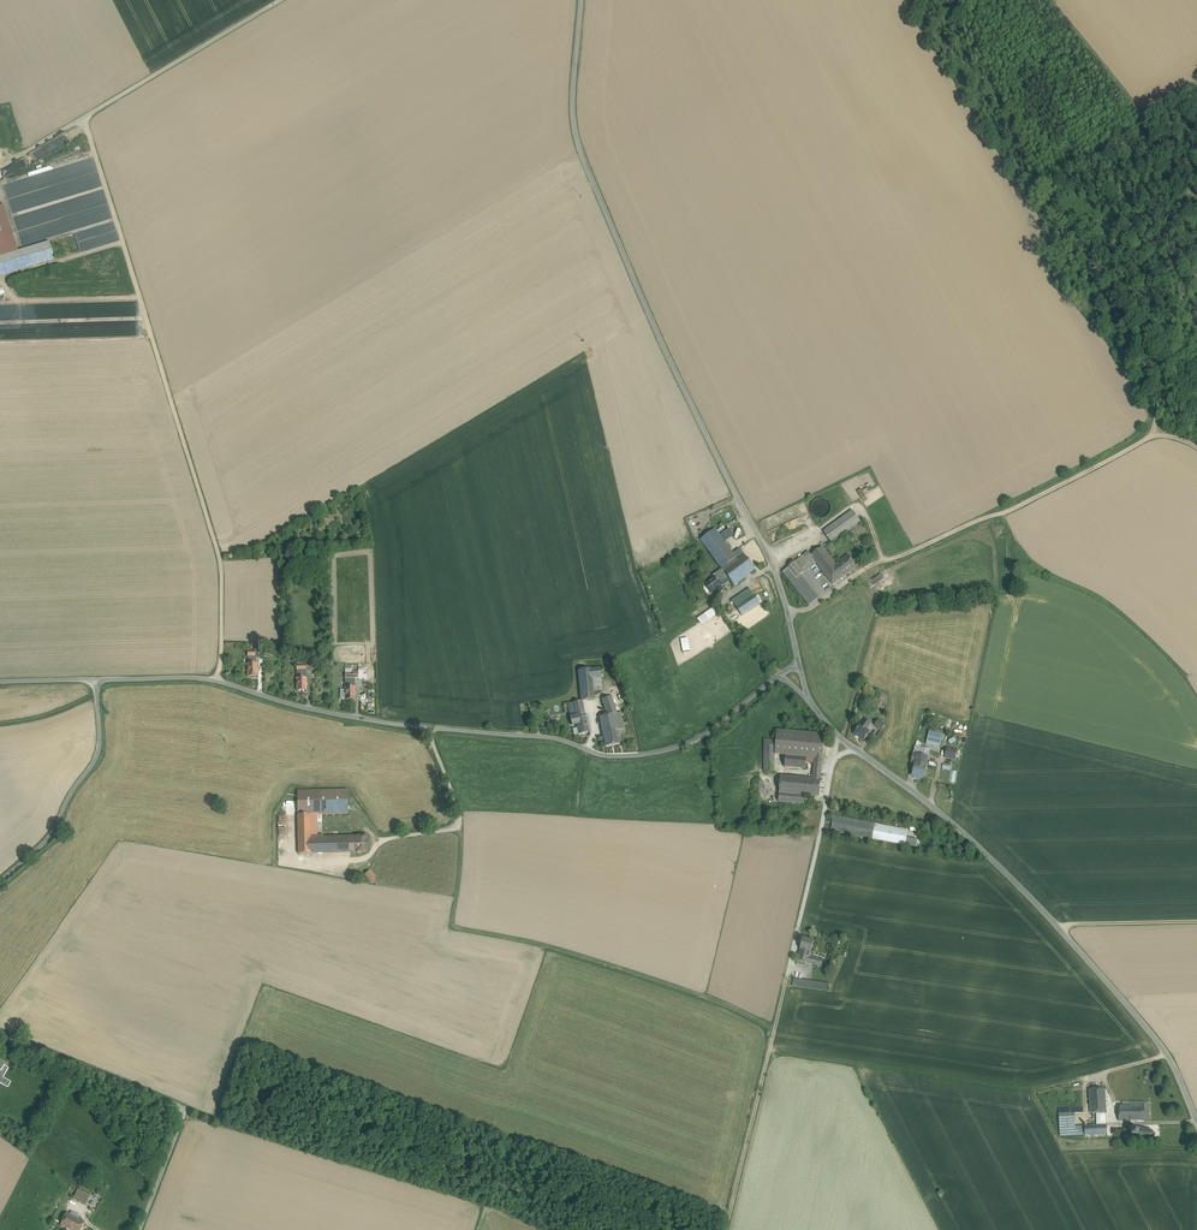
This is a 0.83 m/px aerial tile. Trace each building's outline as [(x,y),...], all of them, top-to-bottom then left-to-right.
[(21,249),(6,202),(0,204),(0,255),(21,249)] [(57,260),(51,240),(21,249),(0,255),(0,277),(57,260)] [(871,485),(863,491),(861,489),(857,491),(865,502),(869,500),(865,495),(873,490),(871,485)] [(855,509),(826,530),(835,543),(864,521),(855,509)] [(718,528),(702,539),(722,567),(714,573),(717,577),(707,583),(715,594),(725,586),(724,584),(732,578),(737,586),(760,570),(748,553),(740,559),(718,528)] [(810,551),(784,572),(811,607),(824,597),(807,575),(818,566),(834,587),(861,566),(852,554),(839,564),(825,547),(814,556),(810,551)] [(874,583),(885,579),(882,573),(872,577),(874,583)] [(735,599),(745,614),(762,603),(752,587),(735,599)] [(717,614),(713,608),(698,619),(702,625),(717,614)] [(688,638),(681,639),(683,652),(691,651),(688,638)] [(254,664),(248,664),(247,664),(247,677),(257,677),(257,664),(254,664)] [(296,670),(297,678),(306,678),(306,670),(306,665),(305,665),(296,665),(296,670)] [(585,701),(597,700),(595,678),(604,677),(604,667),(579,669),(582,701),(585,701)] [(345,679),(345,687),(355,687),(355,679),(355,672),(352,672),(352,674),(345,674),(345,679)] [(306,678),(297,678),(297,691),(306,691),(306,678)] [(355,687),(345,687),(345,690),(345,699),(345,700),(355,700),(355,687)] [(616,696),(604,699),(609,714),(620,711),(616,696)] [(573,702),(580,734),(592,731),(585,701),(582,701),(573,702)] [(601,716),(607,746),(622,743),(619,731),(628,729),(624,711),(601,716)] [(860,726),(855,734),(863,741),(869,732),(866,730),(870,724),(865,720),(861,726),(860,726)] [(885,725),(879,720),(875,727),(881,731),(885,725)] [(930,729),(926,744),(936,747),(938,738),(939,738),(941,732),(930,729)] [(815,759),(822,759),(825,735),(777,730),(776,740),(775,755),(786,755),(786,758),(807,760),(807,758),(815,759)] [(775,755),(776,740),(764,739),(764,763),(774,763),(774,754),(775,755)] [(923,760),(928,761),(930,749),(915,746),(911,761),(916,762),(917,755),(924,757),(923,760)] [(956,760),(958,750),(947,747),(945,758),(956,760)] [(912,776),(924,778),(928,761),(923,760),(924,757),(917,755),(916,762),(912,776)] [(807,760),(786,758),(785,767),(806,769),(807,760)] [(813,774),(821,774),(822,759),(815,759),(813,774)] [(774,763),(764,763),(764,771),(773,772),(774,763)] [(806,796),(807,779),(781,776),(779,793),(805,796),(806,796)] [(812,779),(807,779),(806,796),(819,797),(821,780),(812,779)] [(347,813),(346,788),(296,790),(297,814),(347,813)] [(805,796),(779,793),(779,802),(804,804),(805,796)] [(356,852),(356,839),(318,841),(317,819),(310,819),(310,816),(298,816),(299,854),(356,852)] [(908,830),(834,817),(831,831),(905,845),(908,830)] [(368,855),(368,837),(356,837),(356,839),(356,852),(357,855),(368,855)] [(371,882),(376,877),(370,870),(365,874),(371,882)] [(800,949),(811,951),(814,941),(803,938),(800,949)] [(811,951),(800,949),(797,961),(808,963),(810,956),(811,951)] [(810,956),(808,963),(819,966),(820,959),(810,956)] [(793,978),(792,986),(807,988),(808,981),(793,978)] [(808,981),(807,988),(829,992),(830,983),(808,981)] [(0,1064),(0,1085),(0,1084),(8,1088),(11,1083),(4,1079),(9,1069),(0,1064)] [(1105,1089),(1089,1089),(1091,1113),(1096,1113),(1099,1113),(1100,1125),(1106,1125),(1107,1125),(1105,1089)] [(1145,1102),(1130,1102),(1130,1107),(1119,1106),(1119,1121),(1144,1121),(1145,1102)] [(1083,1107),(1059,1108),(1060,1136),(1085,1135),(1084,1126),(1075,1127),(1074,1113),(1083,1113),(1083,1107)] [(1097,1125),(1084,1126),(1085,1135),(1107,1133),(1106,1125),(1100,1125),(1097,1125)] [(1148,1129),(1147,1129),(1147,1130),(1144,1130),(1144,1129),(1143,1129),(1140,1129),(1139,1128),(1139,1129),(1139,1130),(1133,1129),(1131,1135),(1137,1136),(1137,1137),(1137,1138),(1137,1139),(1138,1138),(1142,1139),(1141,1140),(1142,1140),(1143,1139),(1146,1139),(1145,1140),(1146,1141),(1147,1140),(1150,1140),(1150,1141),(1151,1141),(1151,1140),(1153,1139),(1154,1140),(1155,1139),(1154,1138),(1154,1135),(1155,1135),(1155,1134),(1154,1134),(1152,1132),(1153,1131),(1152,1130),(1152,1131),(1148,1130),(1148,1129)] [(86,1204),(90,1194),(78,1188),(73,1199),(86,1204)] [(68,1213),(62,1225),(72,1229),(83,1229),(87,1222),(68,1213)]
